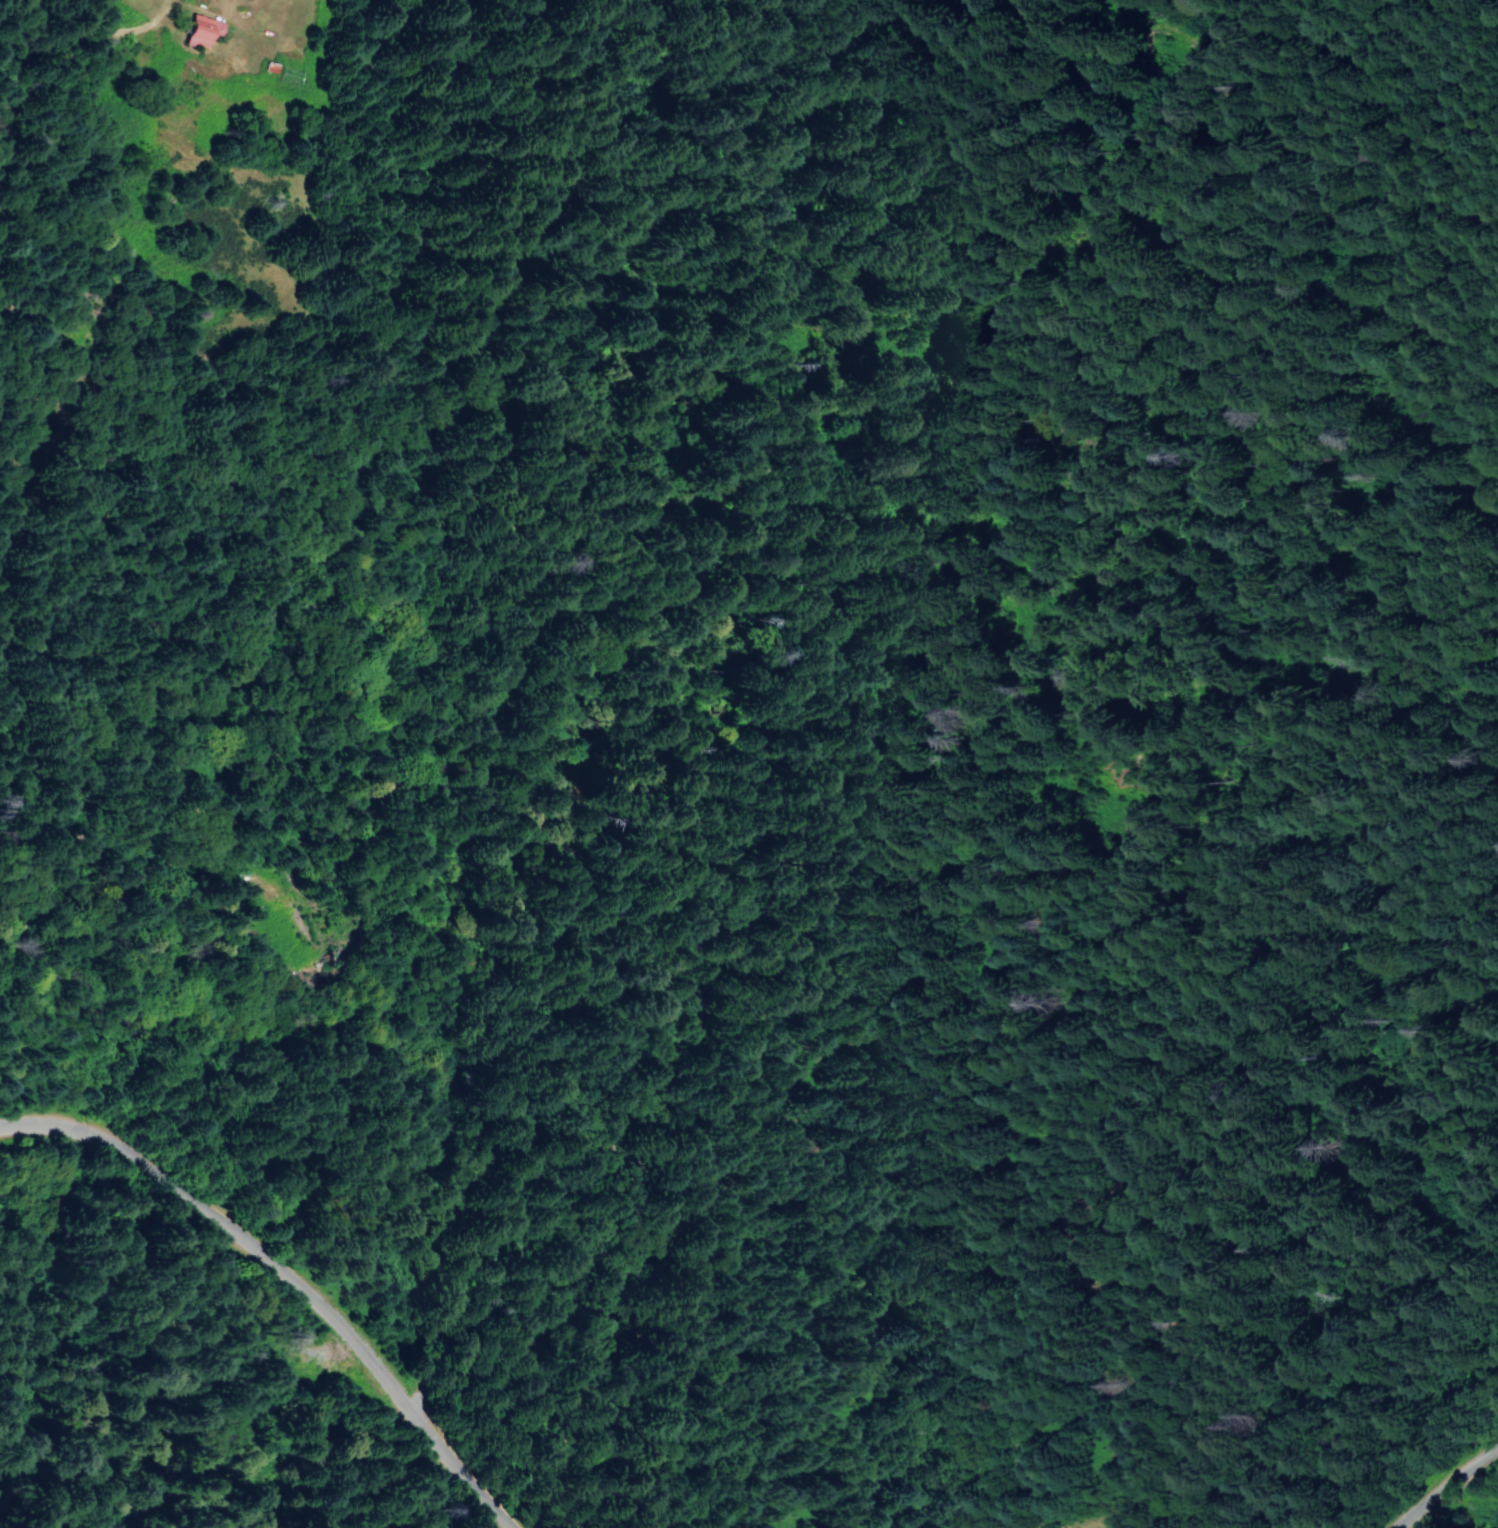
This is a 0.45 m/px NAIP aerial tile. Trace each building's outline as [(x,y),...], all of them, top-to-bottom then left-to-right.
[(187,46),(209,50),(213,30),(223,32),(224,23),(192,17),(187,46)]
